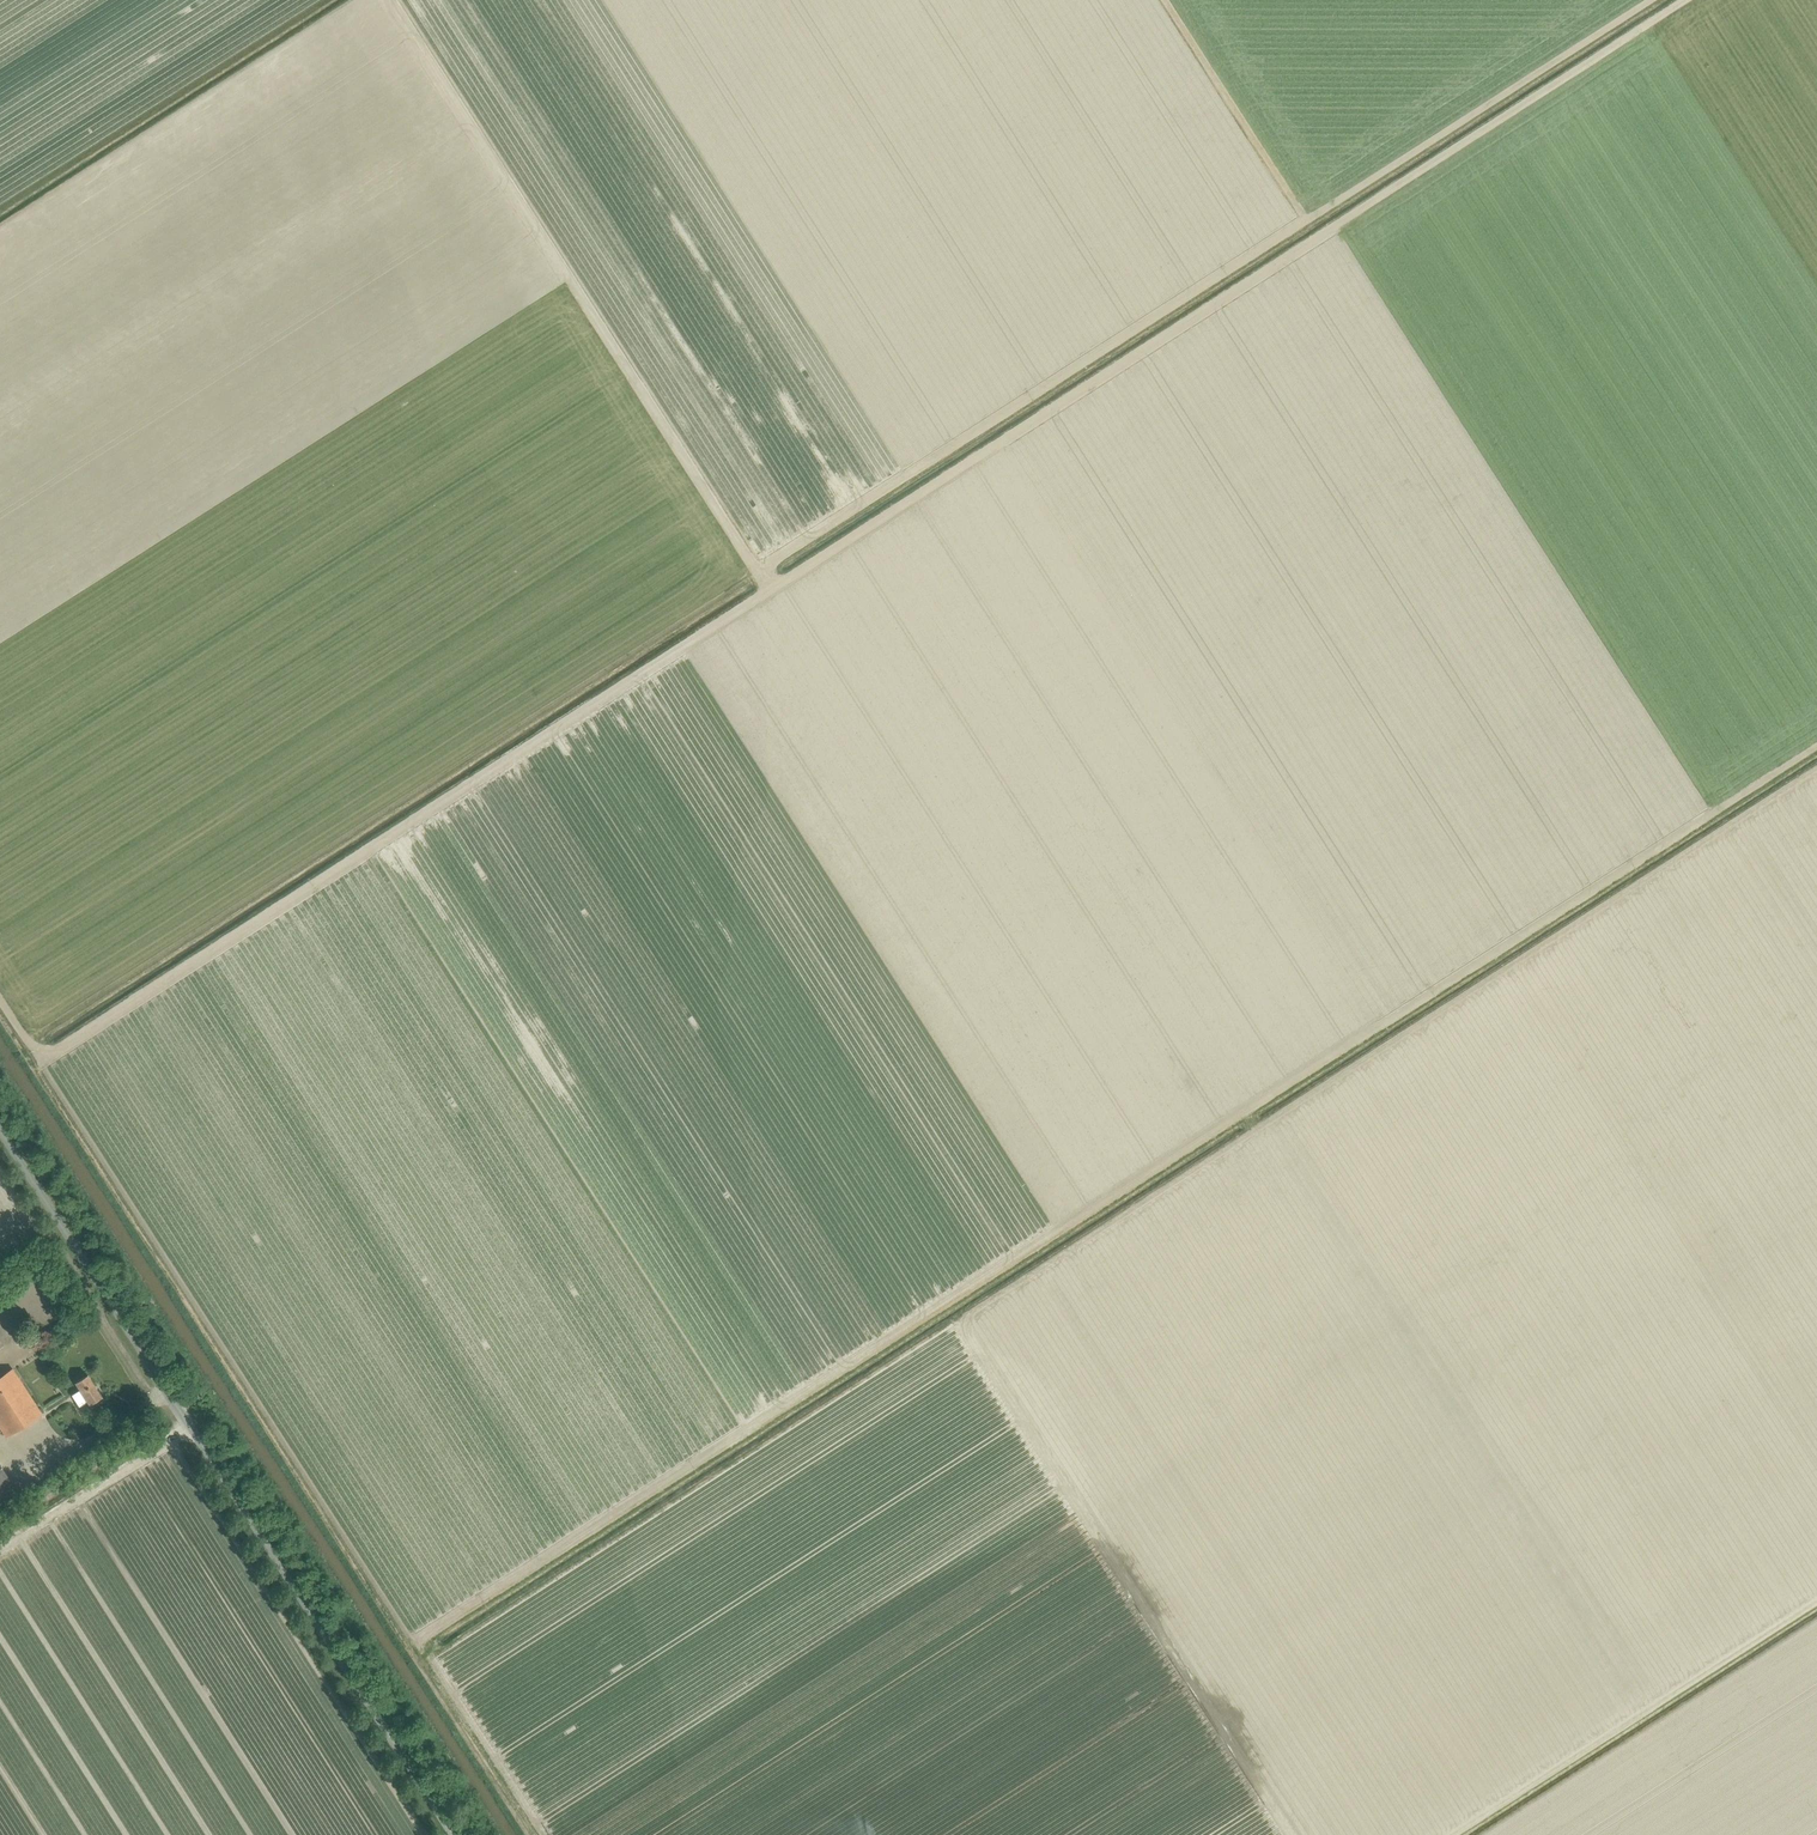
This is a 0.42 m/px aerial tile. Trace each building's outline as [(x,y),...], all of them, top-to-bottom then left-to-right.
[(29,1358),(28,1348),(18,1349),(19,1359),(29,1358)] [(0,1377),(0,1428),(6,1436),(41,1414),(13,1369),(0,1377)] [(80,1390),(72,1395),(79,1406),(87,1401),(90,1405),(102,1397),(87,1375),(75,1382),(80,1390)] [(12,1482),(0,1464),(0,1490),(12,1482)]
